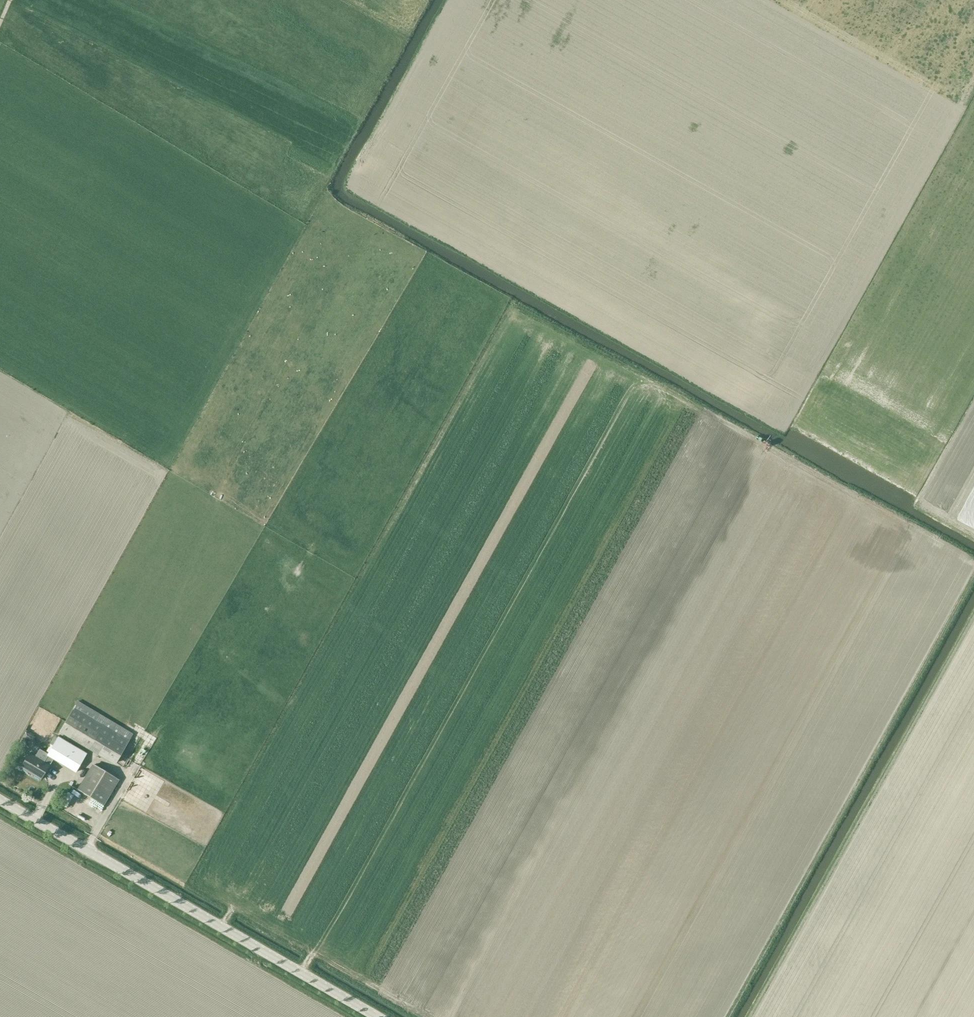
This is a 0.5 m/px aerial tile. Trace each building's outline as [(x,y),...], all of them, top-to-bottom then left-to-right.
[(966,10),(971,1),(973,2),(973,0),(947,0),(966,10)] [(73,707),(65,721),(58,732),(115,765),(129,740),(111,729),(112,727),(104,722),(103,724),(73,707)] [(58,736),(57,737),(55,735),(52,740),(54,741),(46,756),(47,756),(43,761),(29,753),(20,768),(40,779),(49,764),(52,759),(75,772),(87,753),(58,736)] [(117,781),(93,767),(78,791),(102,807),(117,781)]
